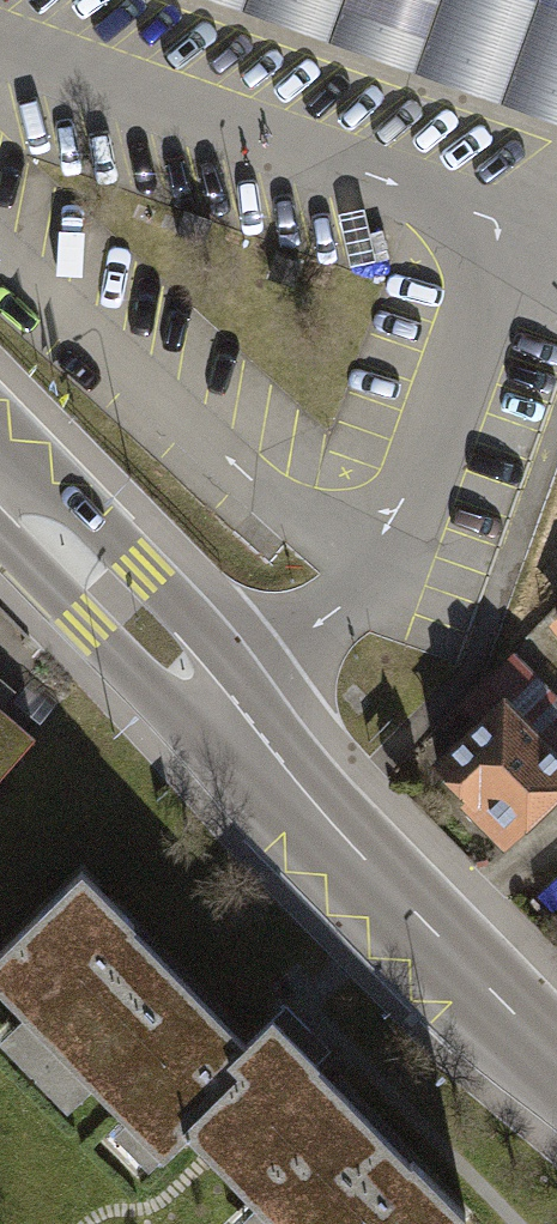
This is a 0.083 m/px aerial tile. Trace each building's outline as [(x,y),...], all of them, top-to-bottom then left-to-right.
[(556,123),(556,0),(205,0),(556,123)] [(556,633),(556,593),(537,612),(556,633)] [(430,730),(511,814),(556,770),(556,708),(507,656),(430,730)] [(37,730),(0,700),(0,772),(37,730)] [(192,1131),(283,1223),(445,1223),(463,1206),(274,1012),(246,1040),(82,873),(0,952),(0,991),(164,1158),(192,1131)]
